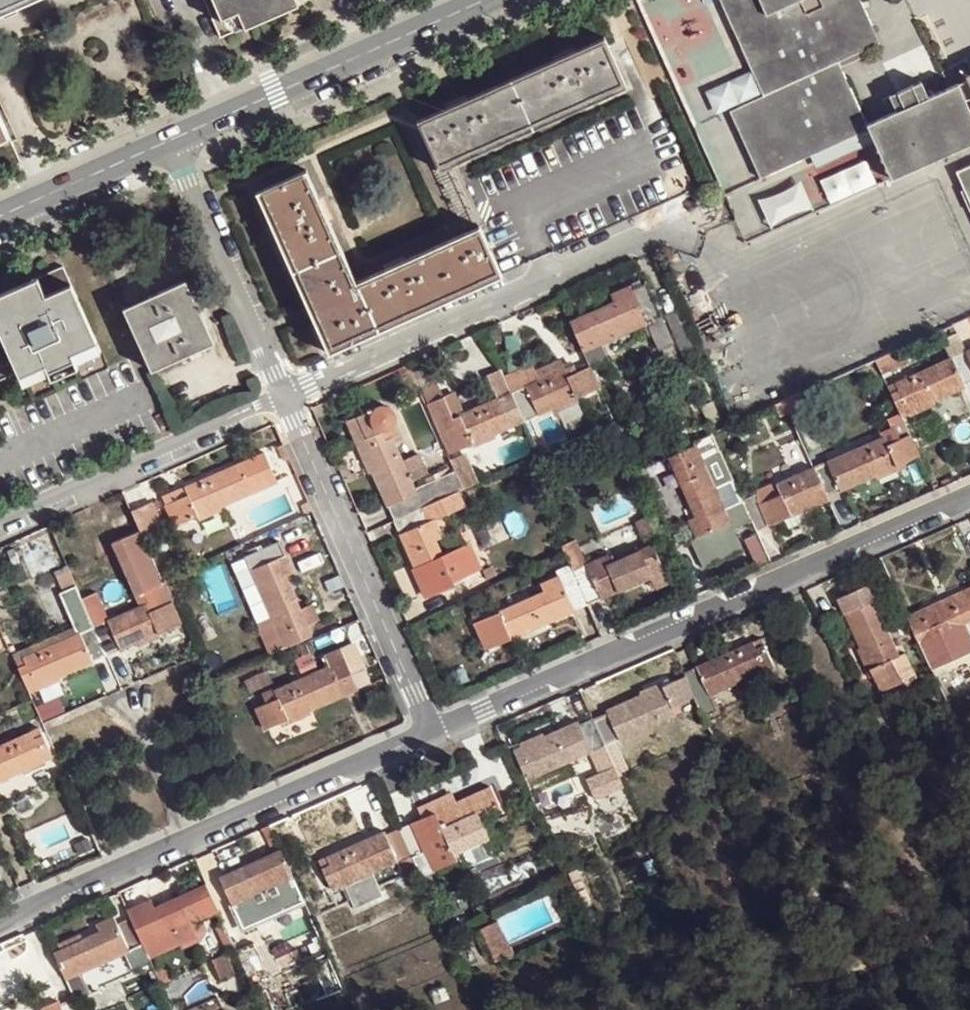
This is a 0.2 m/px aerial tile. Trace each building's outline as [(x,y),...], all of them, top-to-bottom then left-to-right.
[(33,0),(0,0),(0,14),(33,0)] [(217,42),(241,30),(235,16),(220,22),(210,0),(199,0),(217,42)] [(220,22),(235,16),(241,30),(276,15),(270,0),(210,0),(220,22)] [(276,15),(309,0),(270,0),(276,15)] [(832,140),(868,123),(837,56),(880,37),(863,0),(724,0),(763,87),(730,102),(761,171),(809,150),(832,140)] [(439,169),(451,164),(627,87),(604,37),(416,120),(439,169)] [(868,111),(893,165),(969,130),(969,90),(969,88),(962,73),(961,71),(930,85),(923,69),(890,84),(896,98),(868,111)] [(956,168),(969,200),(969,162),(956,168)] [(447,185),(458,180),(451,164),(439,169),(447,185)] [(478,225),(467,230),(356,279),(306,171),(255,193),(292,274),(329,355),(502,276),(478,225)] [(447,185),(458,211),(469,205),(458,180),(447,185)] [(469,205),(458,211),(467,230),(478,225),(469,205)] [(91,342),(58,267),(0,292),(0,325),(2,330),(0,331),(0,342),(16,377),(40,367),(42,371),(68,360),(66,354),(91,342)] [(121,307),(151,369),(212,341),(198,310),(184,279),(121,307)] [(615,307),(572,326),(583,350),(644,323),(655,347),(670,340),(645,285),(630,291),(629,289),(620,293),(611,298),(615,307)] [(97,355),(91,342),(66,354),(68,360),(71,367),(97,355)] [(902,417),(910,414),(911,416),(934,406),(932,403),(950,396),(968,388),(966,385),(969,383),(969,357),(968,352),(964,343),(954,348),(958,355),(889,387),(902,417)] [(901,346),(876,358),(880,369),(906,358),(901,346)] [(73,371),(71,367),(68,360),(42,371),(45,378),(47,383),(73,371)] [(597,389),(587,367),(573,372),(570,366),(540,380),(511,394),(524,423),(554,410),(555,411),(576,402),(576,399),(597,389)] [(20,388),(45,378),(42,371),(40,367),(16,377),(20,388)] [(524,423),(511,394),(452,421),(443,401),(436,404),(428,407),(450,456),(472,447),(473,450),(494,440),(494,438),(524,423)] [(375,474),(395,521),(430,506),(431,505),(426,494),(418,496),(415,490),(412,482),(409,475),(404,464),(395,444),(403,440),(400,433),(400,430),(399,427),(398,422),(395,416),(392,413),(387,410),(383,410),(375,413),(373,410),(369,411),(370,416),(349,425),(372,475),(375,474)] [(901,440),(911,436),(902,417),(893,422),(898,432),(901,440)] [(898,432),(884,438),(887,446),(901,440),(898,432)] [(897,465),(919,455),(911,436),(901,440),(887,446),(884,438),(815,467),(828,495),(850,485),(873,475),(875,478),(897,468),(897,465)] [(695,448),(669,459),(695,519),(689,522),(697,540),(704,538),(710,551),(723,545),(736,539),(695,448)] [(262,453),(162,498),(175,526),(195,517),(196,520),(218,510),(218,507),(274,481),(262,453)] [(420,458),(404,464),(409,475),(412,482),(415,490),(430,482),(420,458)] [(756,494),(741,501),(754,530),(770,524),(786,518),(790,526),(814,515),(810,506),(829,498),(828,495),(815,467),(775,485),(779,494),(760,502),(756,494)] [(150,503),(130,512),(143,540),(163,531),(150,503)] [(430,506),(395,521),(412,561),(430,600),(455,590),(436,544),(445,539),(430,506)] [(656,515),(638,524),(649,549),(653,547),(668,540),(656,515)] [(111,542),(139,606),(151,601),(153,608),(169,602),(173,600),(163,578),(160,579),(138,530),(111,542)] [(307,622),(300,609),(293,592),(285,575),(294,571),(279,539),(245,555),(285,647),(312,635),(307,622)] [(575,543),(561,548),(562,552),(576,581),(587,606),(617,593),(647,579),(652,587),(667,580),(663,571),(679,564),(668,540),(653,547),(649,549),(607,567),(602,559),(585,567),(575,543)] [(587,606),(576,581),(563,587),(559,578),(540,587),(544,595),(475,626),(486,651),(587,606)] [(75,634),(14,662),(27,690),(32,688),(34,691),(57,680),(56,678),(104,656),(91,627),(73,586),(57,594),(75,634)] [(857,594),(842,601),(862,647),(861,648),(872,672),(874,670),(884,694),(905,683),(895,661),(902,657),(871,588),(857,594)] [(948,600),(909,617),(921,644),(932,668),(969,650),(969,631),(967,624),(969,622),(969,590),(948,600)] [(139,606),(91,627),(104,656),(133,643),(135,646),(158,636),(157,632),(177,623),(169,602),(153,608),(151,601),(139,606)] [(317,601),(300,609),(307,622),(324,616),(317,601)] [(762,641),(754,645),(757,651),(765,647),(762,641)] [(719,660),(684,676),(685,678),(695,702),(703,721),(717,715),(710,700),(744,685),(746,686),(768,677),(767,673),(775,669),(765,647),(757,651),(754,645),(719,660)] [(268,704),(257,709),(266,729),(287,720),(290,723),(312,713),(310,709),(359,688),(342,649),(324,656),(329,667),(265,695),(268,704)] [(695,702),(685,678),(663,688),(661,685),(651,690),(640,695),(640,699),(591,719),(604,749),(619,742),(620,745),(676,720),(672,712),(695,702)] [(604,749),(591,719),(577,726),(575,723),(541,737),(539,735),(517,745),(518,748),(511,751),(522,776),(525,776),(528,782),(603,749),(604,749)] [(0,721),(0,742),(9,738),(0,721)] [(22,773),(23,775),(34,771),(45,766),(44,763),(52,760),(39,732),(0,749),(0,782),(22,773)] [(433,815),(396,830),(408,857),(409,859),(421,853),(417,845),(439,836),(443,844),(500,819),(488,791),(455,806),(454,803),(431,812),(433,815)] [(408,857),(396,830),(382,837),(381,835),(348,849),(316,863),(329,892),(338,888),(338,890),(360,881),(360,878),(408,857)] [(289,881),(277,854),(241,870),(206,886),(218,914),(289,881)] [(218,914),(206,886),(180,898),(154,910),(150,902),(127,913),(130,921),(142,947),(147,956),(149,962),(198,940),(192,926),(218,914)] [(142,947),(130,921),(116,928),(113,923),(104,927),(95,930),(98,936),(54,956),(67,983),(142,947)] [(497,962),(513,954),(497,921),(481,929),(497,962)] [(229,939),(222,942),(229,958),(236,955),(229,939)] [(234,977),(226,958),(212,965),(220,983),(234,977)]
